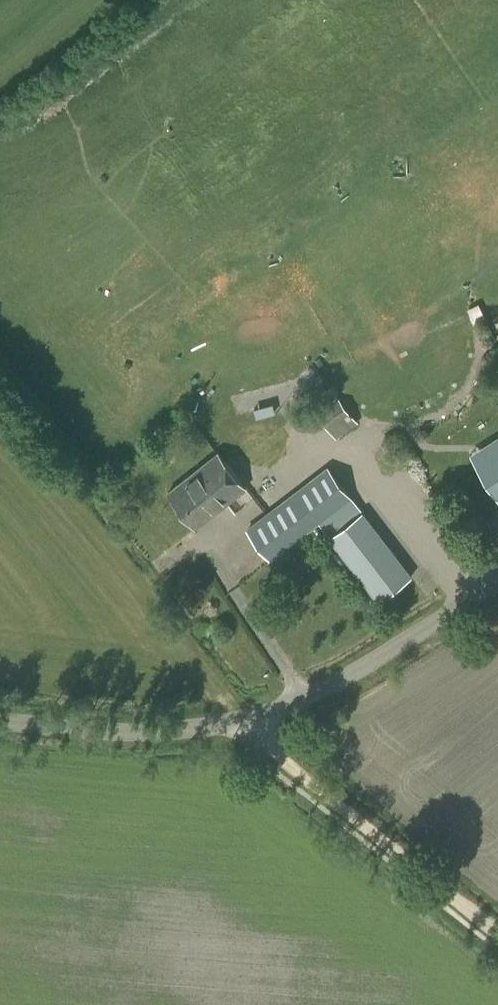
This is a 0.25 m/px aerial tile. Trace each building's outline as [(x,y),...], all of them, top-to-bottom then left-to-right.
[(475,324),(486,319),(479,304),(467,309),(475,324)] [(329,398),(337,392),(332,385),(324,391),(329,398)] [(337,438),(358,422),(340,398),(319,414),(337,438)] [(419,428),(417,434),(420,440),(427,439),(430,433),(426,427),(419,428)] [(196,525),(245,486),(219,453),(169,491),(196,525)] [(271,559),(351,499),(327,467),(247,527),(271,559)] [(363,511),(329,536),(378,601),(412,575),(363,511)]
